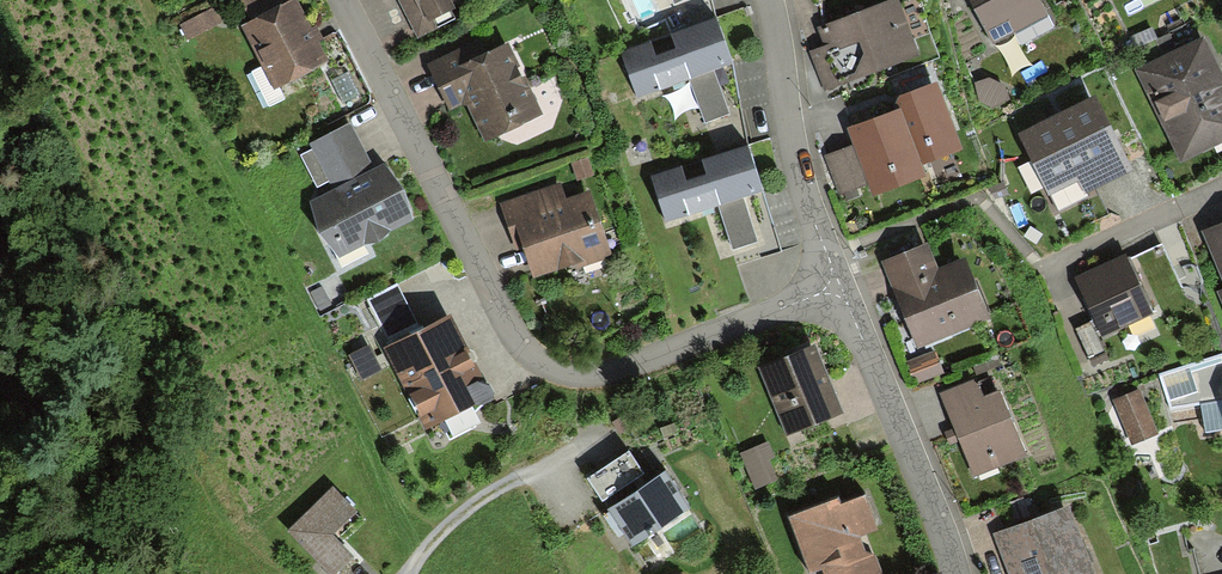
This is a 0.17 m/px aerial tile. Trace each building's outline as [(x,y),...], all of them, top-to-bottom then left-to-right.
[(251,27),(245,30),(275,92),(329,66),(314,35),(298,2),(288,7),(284,0),(238,0),(251,27)] [(419,41),(456,24),(452,15),(459,0),(399,0),(419,41)] [(719,22),(713,0),(671,0),(687,34),(719,22)] [(811,55),(825,93),(920,56),(898,0),(815,32),(823,51),(811,55)] [(993,50),(1049,17),(1039,0),(964,0),(993,50)] [(215,9),(180,27),(188,42),(223,24),(215,9)] [(687,34),(622,57),(639,104),(690,85),(716,155),(749,145),(741,105),(736,69),(719,22),(687,34)] [(1153,29),(1129,39),(1134,50),(1158,40),(1153,29)] [(502,31),(426,67),(449,113),(461,107),(468,110),(485,145),(543,118),(502,31)] [(1133,71),(1179,164),(1221,143),(1221,81),(1201,38),(1133,71)] [(347,74),(331,83),(344,105),(360,96),(347,74)] [(989,80),(976,85),(978,101),(994,109),(1009,102),(1004,88),(989,80)] [(850,151),(828,160),(844,202),(867,193),(872,205),(928,182),(924,172),(966,155),(939,87),(900,103),(895,105),(899,117),(866,131),(845,139),(850,151)] [(1097,104),(1019,141),(1049,200),(1077,186),(1083,196),(1099,193),(1132,177),(1097,104)] [(375,173),(351,126),(311,146),(314,151),(301,158),(318,190),(332,182),(337,193),(313,205),(341,259),(412,223),(384,169),(375,173)] [(716,155),(646,178),(662,231),(721,212),(738,265),(782,251),(776,230),(749,145),(716,155)] [(588,161),(572,167),(578,181),(593,176),(588,161)] [(561,185),(500,206),(516,253),(521,251),(532,284),(612,257),(590,195),(567,203),(561,185)] [(1221,276),(1221,218),(1201,227),(1221,276)] [(991,313),(965,254),(940,265),(929,240),(883,260),(920,344),(991,313)] [(1125,253),(1077,274),(1102,332),(1153,310),(1125,253)] [(398,286),(370,301),(394,348),(385,353),(427,435),(491,402),(468,358),(450,324),(425,338),(398,286)] [(1107,352),(1092,320),(1074,329),(1090,360),(1107,352)] [(814,340),(759,363),(786,428),(843,406),(814,340)] [(370,345),(348,356),(361,384),(384,372),(370,345)] [(1170,404),(1200,399),(1205,431),(1221,428),(1221,363),(1221,354),(1159,376),(1170,404)] [(935,358),(912,368),(918,383),(941,373),(935,358)] [(976,375),(940,391),(955,427),(947,430),(953,443),(961,439),(976,474),(1029,451),(1000,385),(984,392),(976,375)] [(1137,392),(1113,402),(1128,439),(1152,429),(1137,392)] [(767,439),(741,449),(755,487),(778,478),(770,458),(774,457),(767,439)] [(629,447),(588,474),(616,519),(631,542),(692,504),(667,463),(647,475),(629,447)] [(333,482),(285,526),(329,573),(333,573),(356,552),(336,530),(358,509),(333,482)] [(788,512),(810,571),(823,566),(826,573),(885,573),(877,553),(866,549),(859,533),(877,526),(863,492),(841,501),(837,492),(788,512)] [(1025,513),(1018,498),(1005,503),(1011,519),(1025,513)] [(993,533),(1010,573),(1096,573),(1066,503),(993,533)]
